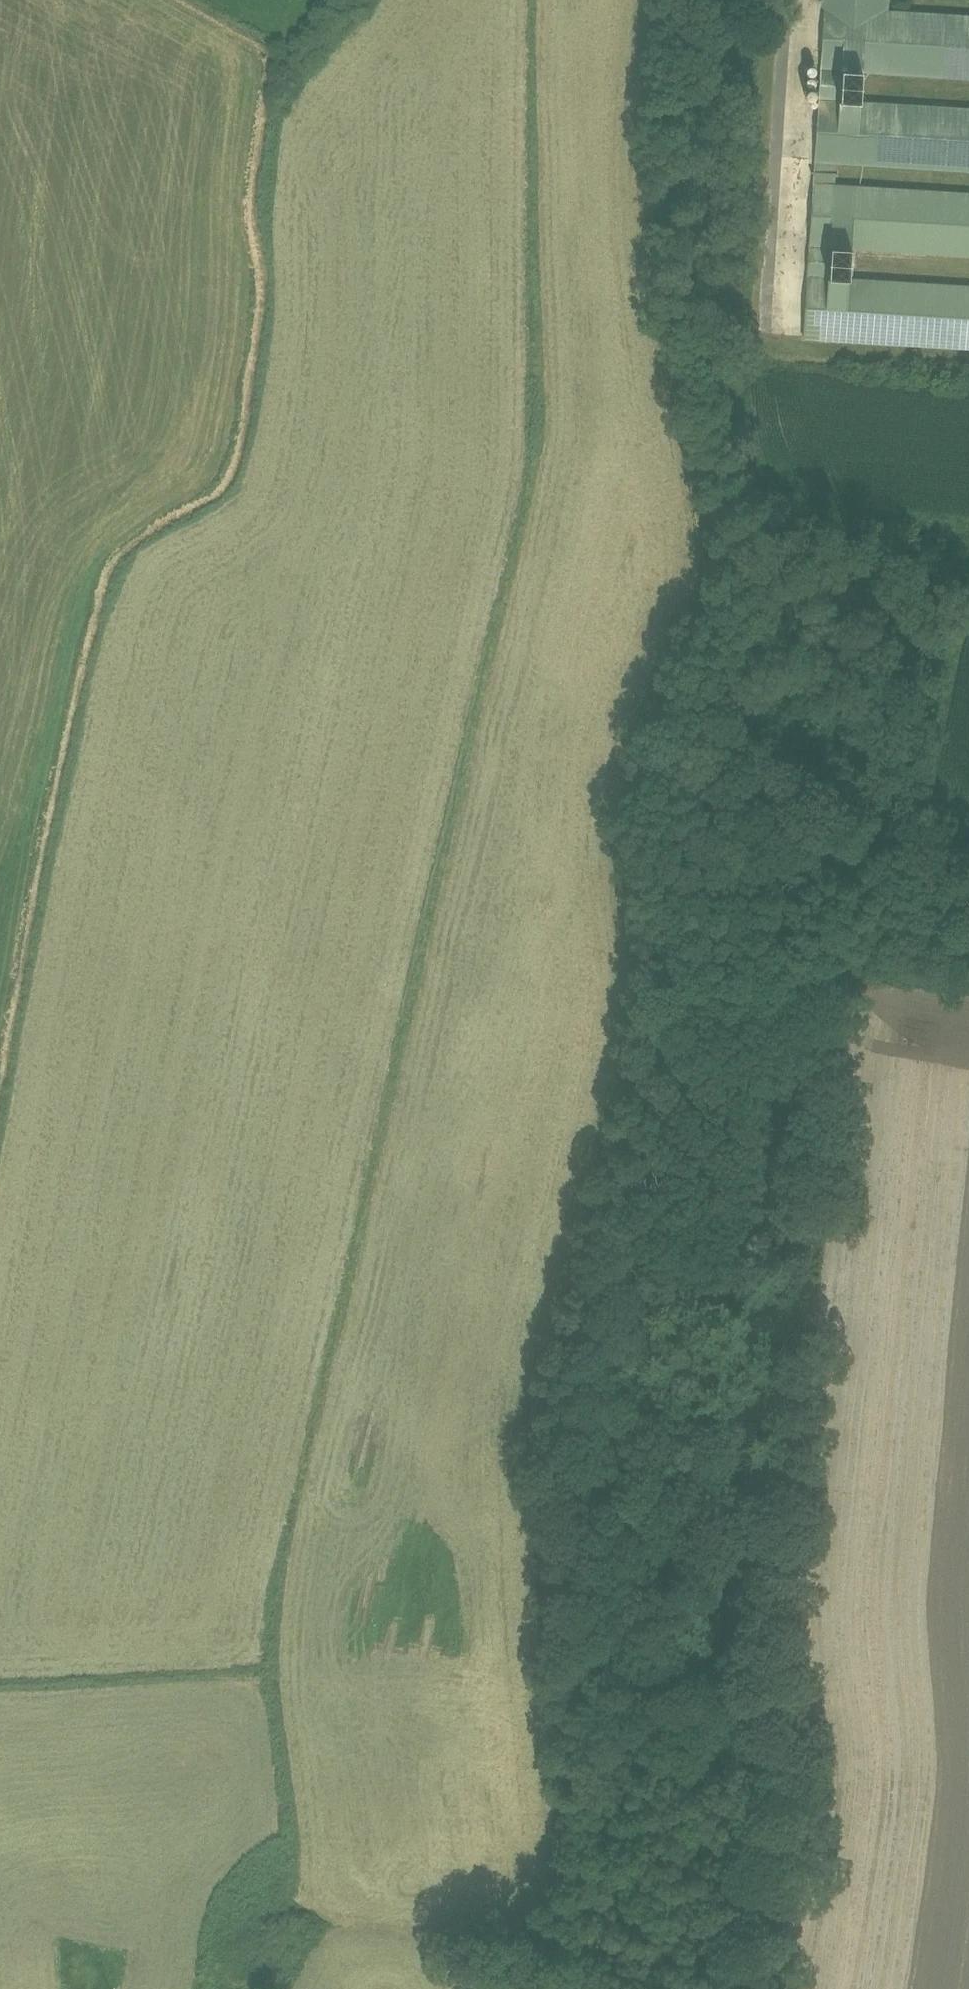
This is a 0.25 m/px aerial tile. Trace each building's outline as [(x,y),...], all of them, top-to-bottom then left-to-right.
[(892,0),(820,0),(797,341),(968,352),(968,277),(848,269),(850,244),(968,252),(968,188),(834,179),(836,153),(968,162),(968,103),(861,96),(863,67),(968,74),(968,5),(892,0)]
